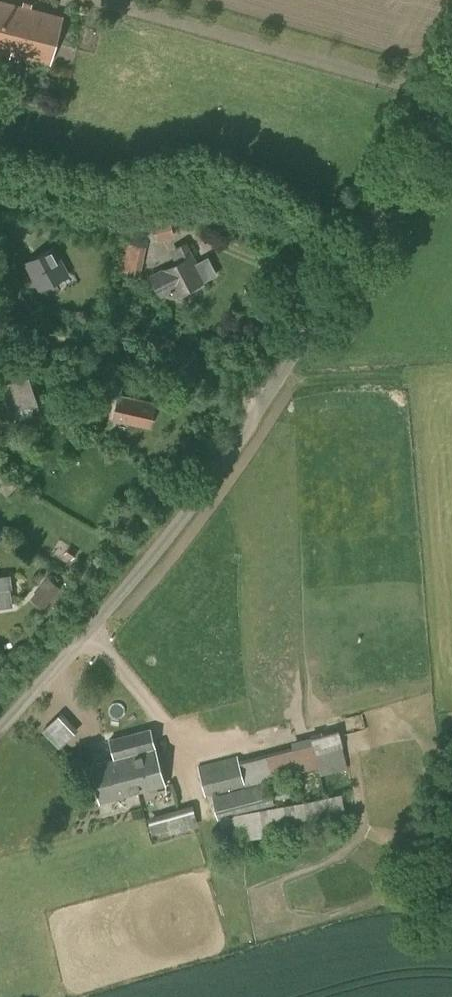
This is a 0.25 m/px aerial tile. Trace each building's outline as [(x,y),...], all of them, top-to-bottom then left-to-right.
[(7,67),(11,52),(51,62),(63,15),(4,0),(0,0),(0,65),(7,67)] [(125,267),(147,268),(148,240),(126,240),(125,267)] [(186,243),(178,247),(184,260),(179,262),(177,264),(152,276),(161,294),(171,288),(172,290),(173,289),(176,293),(217,273),(209,258),(197,264),(186,243)] [(57,249),(26,265),(39,291),(70,275),(57,249)] [(33,375),(1,385),(10,411),(41,400),(33,375)] [(113,418),(149,425),(154,402),(118,394),(113,418)] [(18,572),(0,573),(0,587),(5,587),(6,603),(19,602),(18,572)] [(42,730),(59,747),(78,728),(61,711),(42,730)] [(108,738),(113,757),(89,764),(99,802),(166,784),(151,727),(108,738)] [(324,774),(354,766),(348,743),(343,745),(339,730),(311,737),(312,743),(239,762),(237,754),(198,765),(206,796),(213,794),(223,845),(347,821),(341,793),(275,806),(274,800),(293,795),(288,775),(322,766),(324,774)] [(168,828),(170,833),(195,826),(189,805),(148,817),(152,832),(168,828)]
